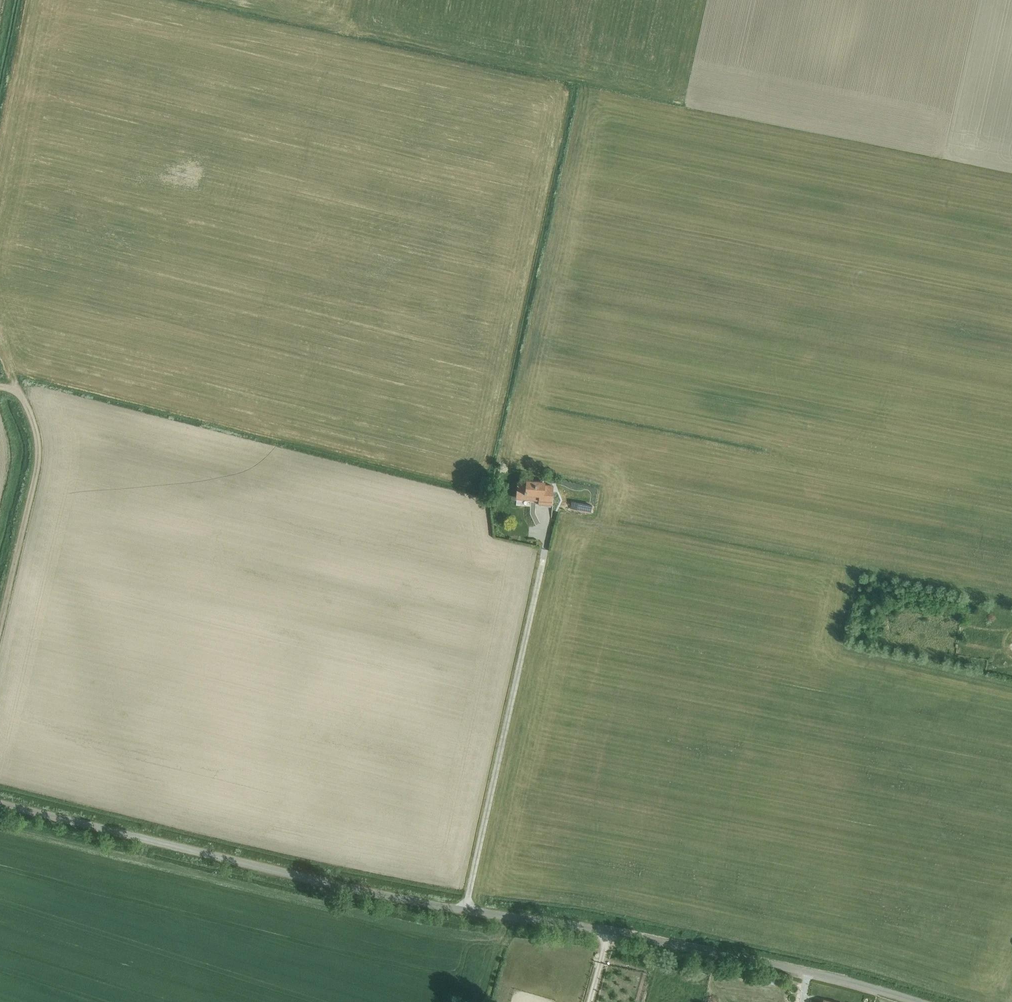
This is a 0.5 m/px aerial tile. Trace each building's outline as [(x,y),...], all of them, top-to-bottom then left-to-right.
[(550,504),(551,485),(543,485),(543,482),(526,481),(526,483),(518,483),(517,498),(539,499),(539,503),(550,504)]
